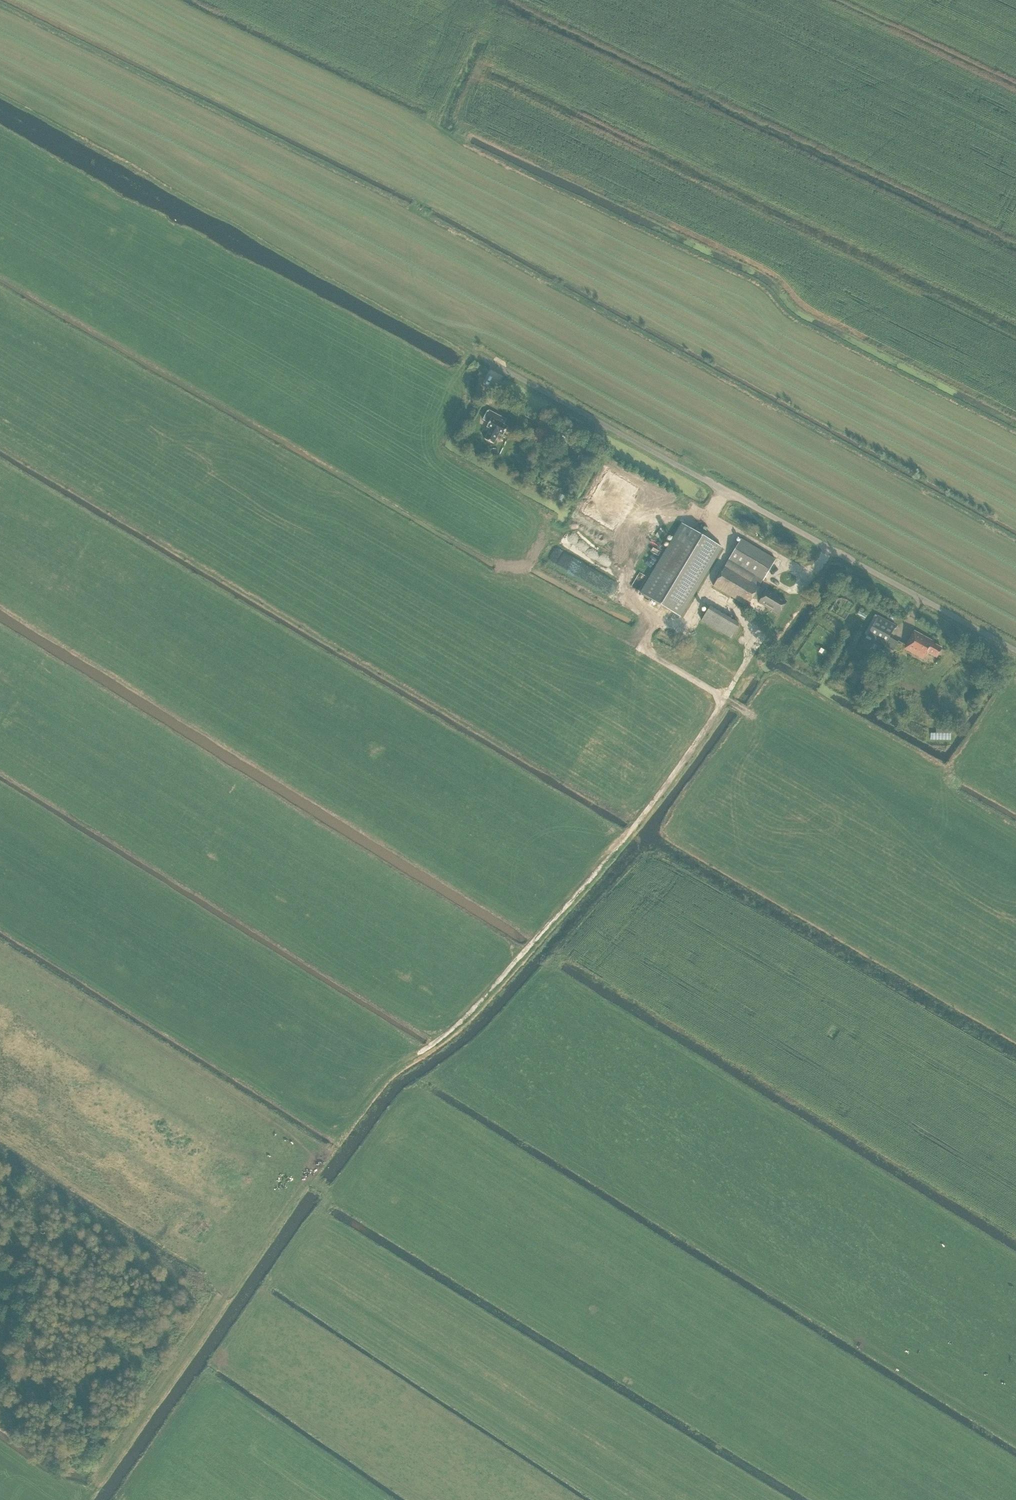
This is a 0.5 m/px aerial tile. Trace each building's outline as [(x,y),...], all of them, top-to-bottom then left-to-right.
[(508,427),(504,424),(506,420),(488,410),(483,419),(489,422),(487,427),(491,429),(485,439),(494,444),(499,433),(503,435),(508,427)] [(640,593),(681,617),(722,548),(681,524),(640,593)] [(741,539),(713,586),(747,606),(753,597),(759,601),(759,603),(779,615),(787,601),(766,589),(766,591),(759,587),(763,580),(775,559),(741,539)] [(732,638),(740,623),(710,606),(702,620),(732,638)] [(889,639),(894,627),(877,618),(868,636),(894,649),(897,643),(889,639)] [(933,643),(934,642),(914,631),(905,648),(924,659),(928,652),(937,657),(942,648),(933,643)] [(933,729),(934,739),(950,738),(950,728),(933,729)]
